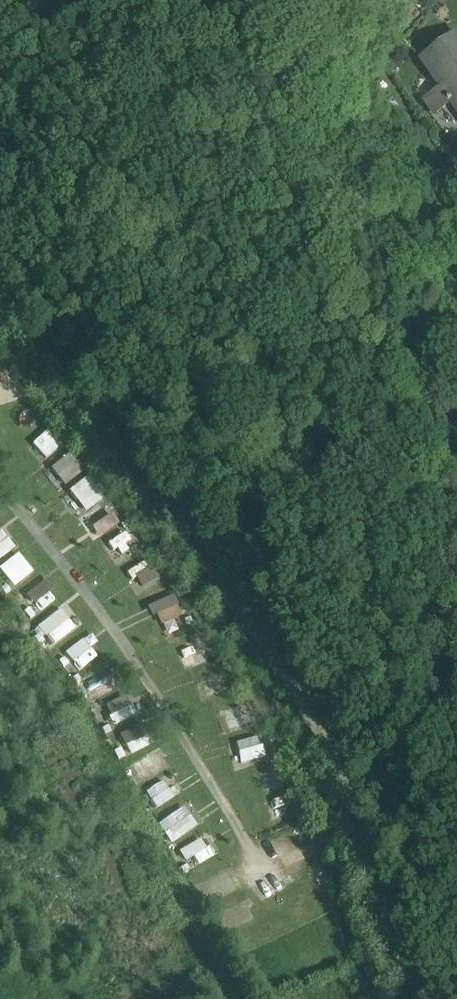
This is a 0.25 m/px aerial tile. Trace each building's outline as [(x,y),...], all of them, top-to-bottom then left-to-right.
[(423,56),(444,85),(450,96),(456,91),(456,32),(423,56)] [(444,85),(427,97),(435,107),(450,96),(444,85)] [(47,469),(60,488),(88,470),(75,450),(47,469)] [(93,473),(70,488),(85,511),(108,497),(93,473)] [(98,533),(119,526),(110,501),(89,509),(98,533)] [(0,529),(0,559),(16,547),(1,528),(0,529)] [(126,534),(109,540),(115,555),(131,549),(126,534)] [(15,587),(35,571),(19,551),(0,567),(0,569),(15,587)] [(137,574),(141,585),(161,576),(156,566),(137,574)] [(39,609),(57,597),(46,580),(28,592),(39,609)] [(158,624),(184,614),(175,593),(150,604),(158,624)] [(61,653),(77,672),(99,655),(83,636),(61,653)] [(110,665),(84,679),(95,698),(120,685),(110,665)] [(141,701),(129,705),(126,697),(102,704),(108,725),(145,714),(141,701)] [(225,708),(231,726),(251,719),(244,701),(225,708)] [(131,753),(154,743),(145,724),(122,734),(131,753)] [(235,741),(243,763),(267,754),(259,733),(235,741)] [(274,819),(290,813),(282,792),(266,799),(274,819)] [(185,846),(195,865),(216,853),(206,835),(185,846)]
